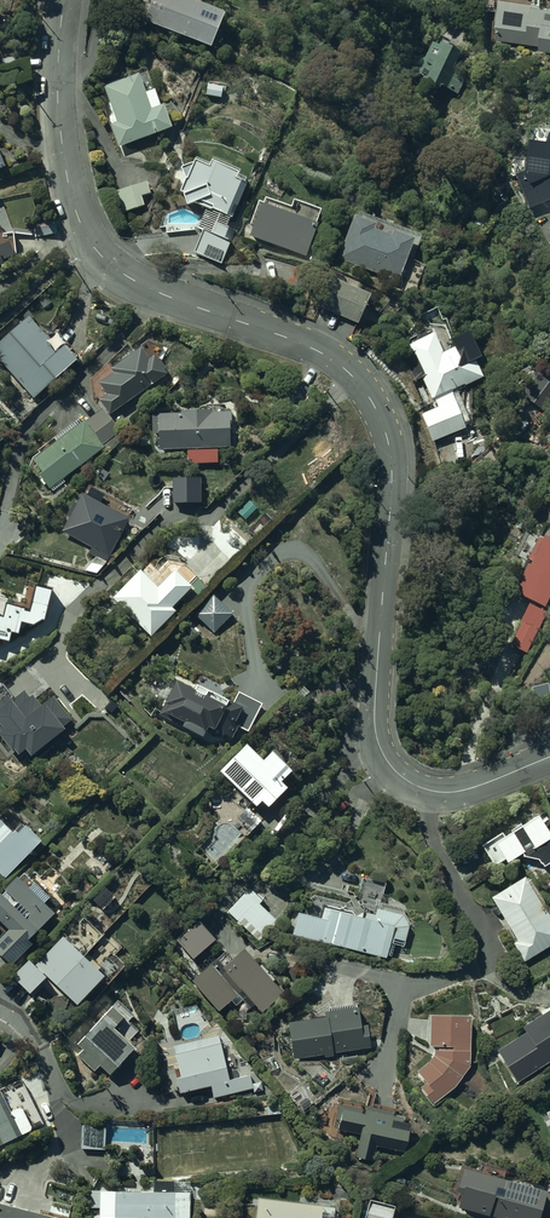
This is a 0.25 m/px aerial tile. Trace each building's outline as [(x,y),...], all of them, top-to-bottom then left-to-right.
[(176,0),(154,0),(145,22),(209,53),(224,22),(176,0)] [(549,57),(549,14),(542,13),(542,11),(499,7),(496,44),(541,48),(540,56),(549,57)] [(438,54),(431,51),(424,65),(420,63),(413,79),(421,82),(420,86),(438,95),(439,91),(457,95),(464,80),(451,75),(458,59),(439,51),(438,54)] [(144,98),(137,78),(104,89),(116,124),(111,126),(118,148),(170,131),(163,109),(159,110),(154,94),(144,98)] [(226,86),(208,83),(206,97),(221,99),(221,95),(225,95),(226,86)] [(210,167),(196,162),(192,171),(180,175),(185,187),(180,197),(184,199),(182,200),(186,209),(195,206),(206,211),(198,230),(203,232),(193,255),(221,265),(234,233),(225,229),(229,220),(231,221),(247,184),(238,180),(240,175),(212,163),(210,167)] [(149,196),(146,184),(115,194),(122,214),(143,207),(141,199),(149,196)] [(264,201),(261,209),(249,238),(305,258),(316,229),(321,213),(293,203),(291,210),(264,201)] [(359,216),(356,222),(353,221),(338,260),(398,283),(413,245),(399,239),(402,233),(359,216)] [(4,270),(2,264),(16,259),(11,245),(0,249),(0,271),(4,270)] [(358,326),(368,302),(325,284),(315,309),(358,326)] [(29,321),(0,345),(0,362),(34,402),(77,365),(65,351),(59,357),(29,321)] [(415,384),(423,380),(436,409),(422,416),(435,444),(467,429),(452,395),(482,382),(475,366),(480,364),(470,341),(465,338),(453,343),(452,347),(454,351),(442,357),(433,336),(407,348),(411,356),(403,359),(415,384)] [(148,365),(139,354),(110,373),(113,376),(99,386),(107,398),(100,403),(109,418),(166,377),(163,373),(164,372),(158,364),(156,366),(153,361),(148,365)] [(538,377),(523,398),(544,413),(549,403),(549,386),(538,377)] [(118,430),(102,408),(86,419),(102,442),(118,430)] [(228,449),(228,415),(211,416),(211,414),(181,415),(181,417),(151,417),(151,436),(158,436),(158,451),(228,449)] [(48,492),(104,449),(84,424),(33,464),(42,476),(38,479),(48,492)] [(217,466),(217,454),(186,455),(187,467),(217,466)] [(204,501),(204,483),(172,483),(172,506),(201,506),(200,501),(204,501)] [(69,520),(62,534),(91,549),(88,554),(99,560),(102,554),(109,558),(127,522),(107,511),(113,499),(93,489),(86,501),(81,499),(77,507),(74,505),(66,519),(69,520)] [(539,541),(528,564),(531,566),(529,571),(527,570),(514,595),(531,603),(520,625),(521,625),(511,647),(526,655),(546,614),(543,613),(549,598),(549,546),(539,541)] [(138,574),(112,602),(150,638),(173,614),(171,612),(190,592),(173,576),(157,592),(138,574)] [(35,588),(29,614),(23,613),(23,610),(5,605),(3,618),(0,618),(0,639),(8,641),(10,633),(17,634),(19,624),(33,626),(40,622),(44,622),(51,592),(35,588)] [(232,617),(214,599),(195,617),(213,635),(232,617)] [(308,704),(319,693),(308,682),(297,692),(308,704)] [(164,719),(183,728),(181,733),(202,742),(206,734),(222,741),(223,738),(231,742),(237,728),(248,733),(262,704),(238,693),(232,706),(195,689),(193,693),(175,685),(163,711),(167,713),(164,719)] [(7,703),(0,708),(0,735),(5,741),(4,742),(13,753),(22,746),(30,755),(63,728),(46,707),(38,714),(33,707),(28,707),(22,700),(11,709),(7,703)] [(262,767),(246,750),(220,775),(255,811),(260,806),(267,813),(285,795),(280,790),(290,780),(270,759),(262,767)] [(261,826),(245,811),(237,819),(252,834),(261,826)] [(549,841),(538,822),(504,842),(501,837),(481,849),(494,870),(505,864),(507,867),(520,859),(539,862),(544,870),(549,867),(549,841)] [(4,882),(40,846),(25,832),(18,840),(15,837),(13,839),(0,826),(0,878),(4,882)] [(30,945),(54,918),(44,909),(50,902),(34,887),(28,893),(15,881),(0,899),(0,926),(9,934),(0,942),(0,958),(10,969),(34,949),(30,945)] [(523,884),(490,904),(517,945),(513,947),(524,965),(549,949),(549,925),(523,884)] [(245,895),(228,913),(259,943),(277,925),(259,907),(262,903),(252,893),(248,897),(245,895)] [(351,916),(324,911),(321,923),(297,917),(292,938),(386,960),(386,956),(389,957),(393,941),(404,944),(408,929),(402,919),(376,913),(375,919),(363,916),(354,921),(351,916)] [(213,948),(197,929),(177,945),(193,964),(213,948)] [(284,995),(245,951),(234,961),(227,953),(194,983),(219,1012),(232,1000),(236,1005),(246,996),(262,1014),(284,995)] [(123,1019),(111,1008),(98,1022),(98,1024),(77,1045),(82,1050),(77,1055),(93,1072),(98,1067),(109,1077),(133,1051),(111,1031),(123,1019)] [(360,1032),(357,1013),(324,1017),(325,1022),(289,1027),(294,1060),(324,1056),(324,1060),(332,1058),(332,1055),(370,1049),(367,1030),(360,1032)] [(522,1032),(525,1037),(498,1055),(517,1084),(549,1063),(549,1014),(522,1032)] [(469,1071),(469,1021),(430,1021),(430,1049),(449,1051),(449,1053),(440,1052),(439,1055),(434,1054),(434,1055),(434,1056),(434,1057),(433,1057),(433,1058),(433,1059),(433,1060),(432,1060),(432,1061),(432,1062),(431,1063),(430,1064),(430,1065),(429,1065),(429,1066),(428,1067),(427,1068),(426,1069),(426,1070),(425,1070),(424,1071),(423,1072),(422,1073),(421,1073),(420,1073),(420,1074),(419,1074),(418,1075),(417,1075),(425,1087),(421,1090),(434,1106),(469,1071)] [(223,1060),(218,1039),(174,1049),(176,1060),(175,1060),(181,1082),(176,1084),(179,1097),(211,1089),(214,1100),(254,1091),(255,1094),(262,1092),(261,1086),(253,1087),(251,1076),(244,1078),(242,1070),(237,1071),(233,1057),(223,1060)] [(0,1097),(0,1147),(31,1133),(20,1110),(9,1115),(0,1097)] [(361,1114),(339,1108),(336,1122),(341,1123),(339,1132),(360,1137),(356,1159),(372,1163),(375,1148),(404,1154),(409,1131),(401,1129),(402,1123),(391,1121),(392,1118),(366,1112),(365,1120),(360,1119),(361,1114)] [(104,1127),(82,1126),(81,1151),(104,1152),(104,1127)] [(463,1174),(457,1197),(462,1199),(459,1211),(484,1217),(540,1217),(545,1198),(463,1174)] [(90,1194),(90,1210),(98,1210),(98,1217),(189,1217),(189,1197),(174,1197),(174,1186),(153,1185),(152,1197),(149,1193),(141,1193),(141,1194),(90,1194)] [(371,1203),(367,1217),(394,1217),(396,1210),(371,1203)] [(257,1205),(256,1217),(321,1217),(321,1211),(257,1205)] [(0,1208),(0,1217),(34,1217),(0,1208)]
